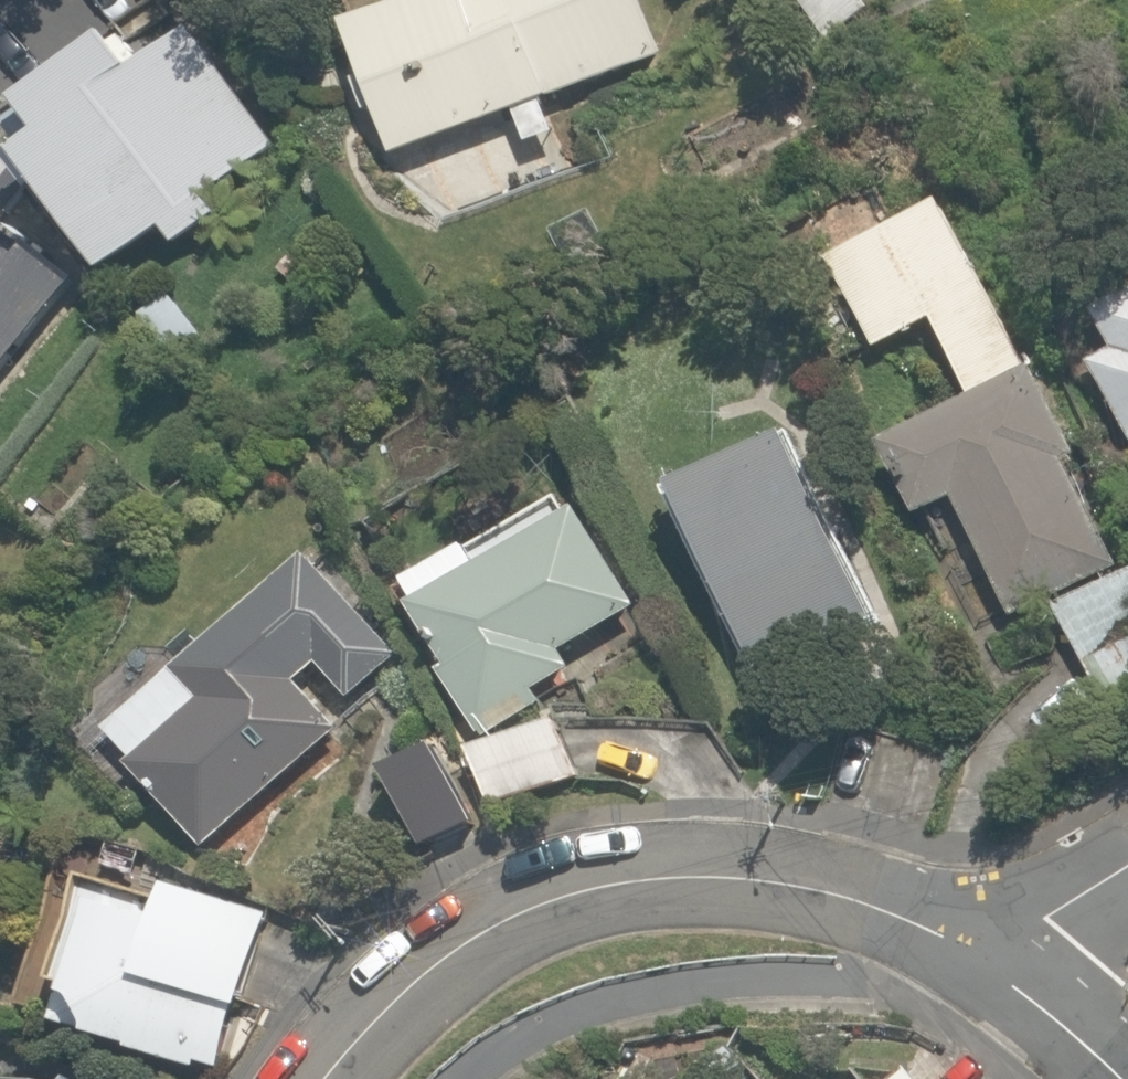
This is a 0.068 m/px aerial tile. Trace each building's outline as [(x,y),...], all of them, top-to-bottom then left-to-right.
[(559,134),(543,92),(655,50),(637,0),(374,0),(327,17),(377,153),(502,107),(517,149),(559,134)] [(876,0),(786,0),(834,49),(879,4),(876,0)] [(23,182),(88,272),(147,229),(162,249),(211,213),(198,195),(287,131),(199,9),(130,59),(108,29),(7,103),(26,129),(13,138),(0,127),(0,210),(23,182)] [(1021,367),(932,199),(863,235),(848,207),(808,229),(869,344),(921,317),(964,397),(1021,367)] [(0,221),(0,365),(71,281),(0,221)] [(1122,441),(1127,438),(1127,280),(1089,301),(1109,340),(1077,356),(1122,441)] [(1046,438),(1073,424),(1038,358),(1030,362),(1021,367),(964,397),(873,446),(908,511),(943,493),(1010,618),(1112,564),(1046,438)] [(779,415),(646,483),(709,606),(730,648),(746,680),(880,612),(779,415)] [(526,504),(499,521),(507,534),(470,557),(455,533),(383,577),(482,737),(537,703),(529,691),(565,669),(554,651),(631,603),(540,456),(508,475),(526,504)] [(177,618),(72,708),(191,848),(333,727),(293,680),(311,664),(344,703),(397,658),(305,550),(198,642),(177,618)] [(1126,564),(1050,606),(1110,714),(1127,704),(1127,567),(1126,564)] [(580,766),(546,709),(461,760),(495,817),(580,766)] [(428,738),(377,770),(425,848),(476,817),(428,738)] [(145,910),(64,891),(32,1026),(214,1068),(252,909),(151,885),(145,910)] [(900,1057),(874,1078),(918,1078),(900,1057)] [(0,1058),(0,1078),(43,1078),(0,1058)]
